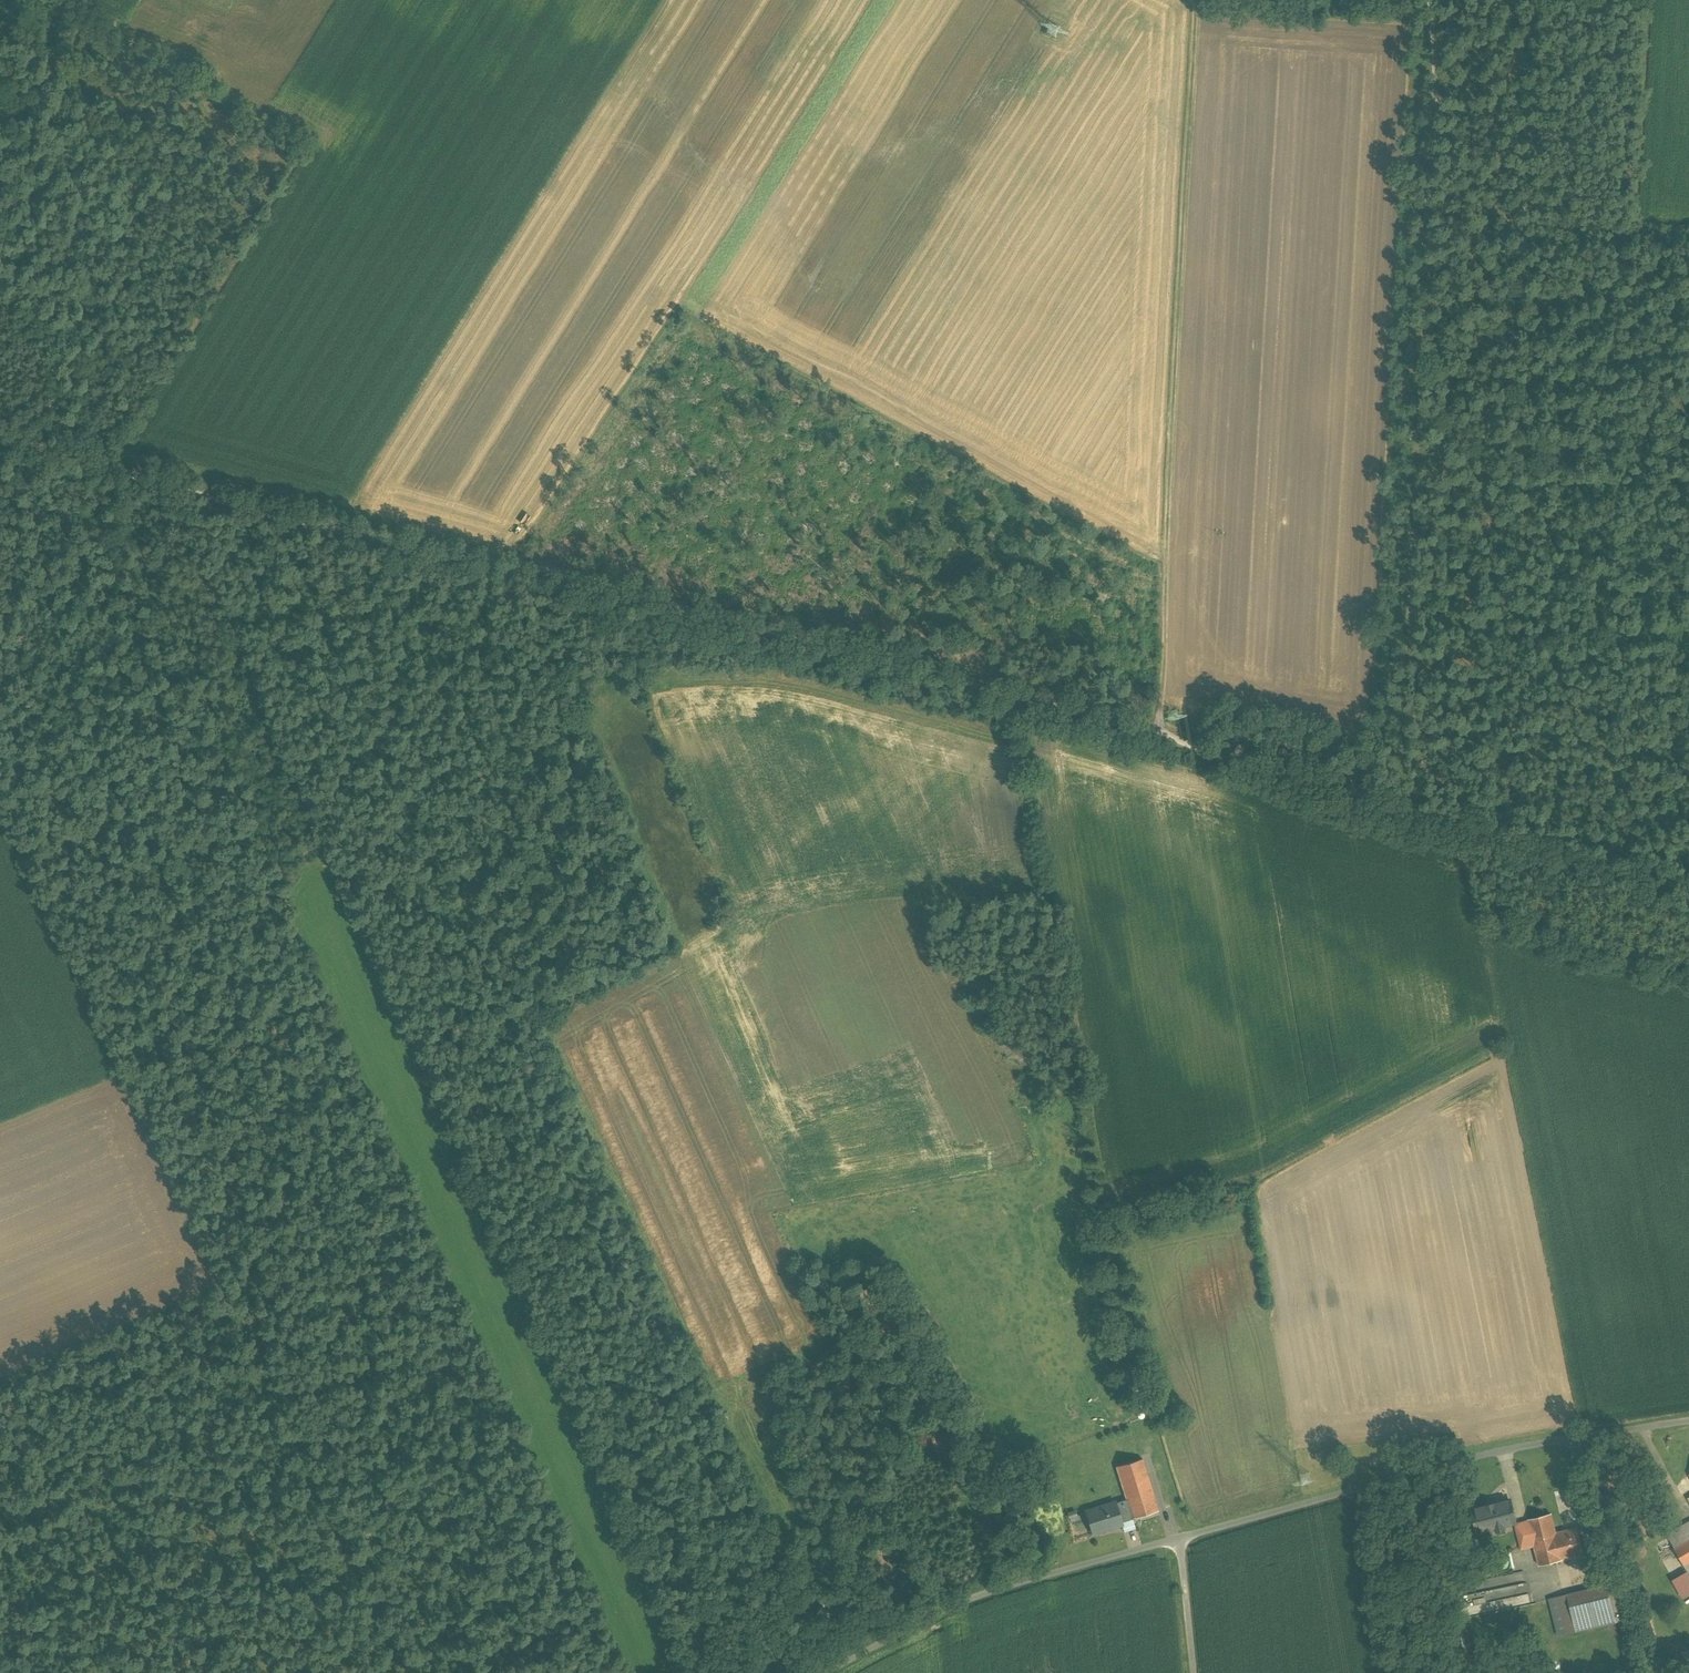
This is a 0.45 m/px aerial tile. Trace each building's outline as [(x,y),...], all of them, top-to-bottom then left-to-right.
[(1127,1500),(1133,1519),(1158,1511),(1142,1459),(1117,1467),(1127,1500)] [(1121,1522),(1133,1519),(1127,1500),(1115,1503),(1087,1511),(1094,1534),(1122,1525),(1121,1522)] [(1478,1532),(1516,1523),(1510,1500),(1472,1510),(1478,1532)] [(1551,1514),(1516,1523),(1522,1549),(1534,1545),(1540,1566),(1584,1554),(1577,1528),(1556,1534),(1551,1514)] [(1680,1527),(1667,1534),(1688,1574),(1688,1522),(1680,1527)] [(1617,1583),(1558,1597),(1567,1633),(1621,1620),(1617,1583)]
